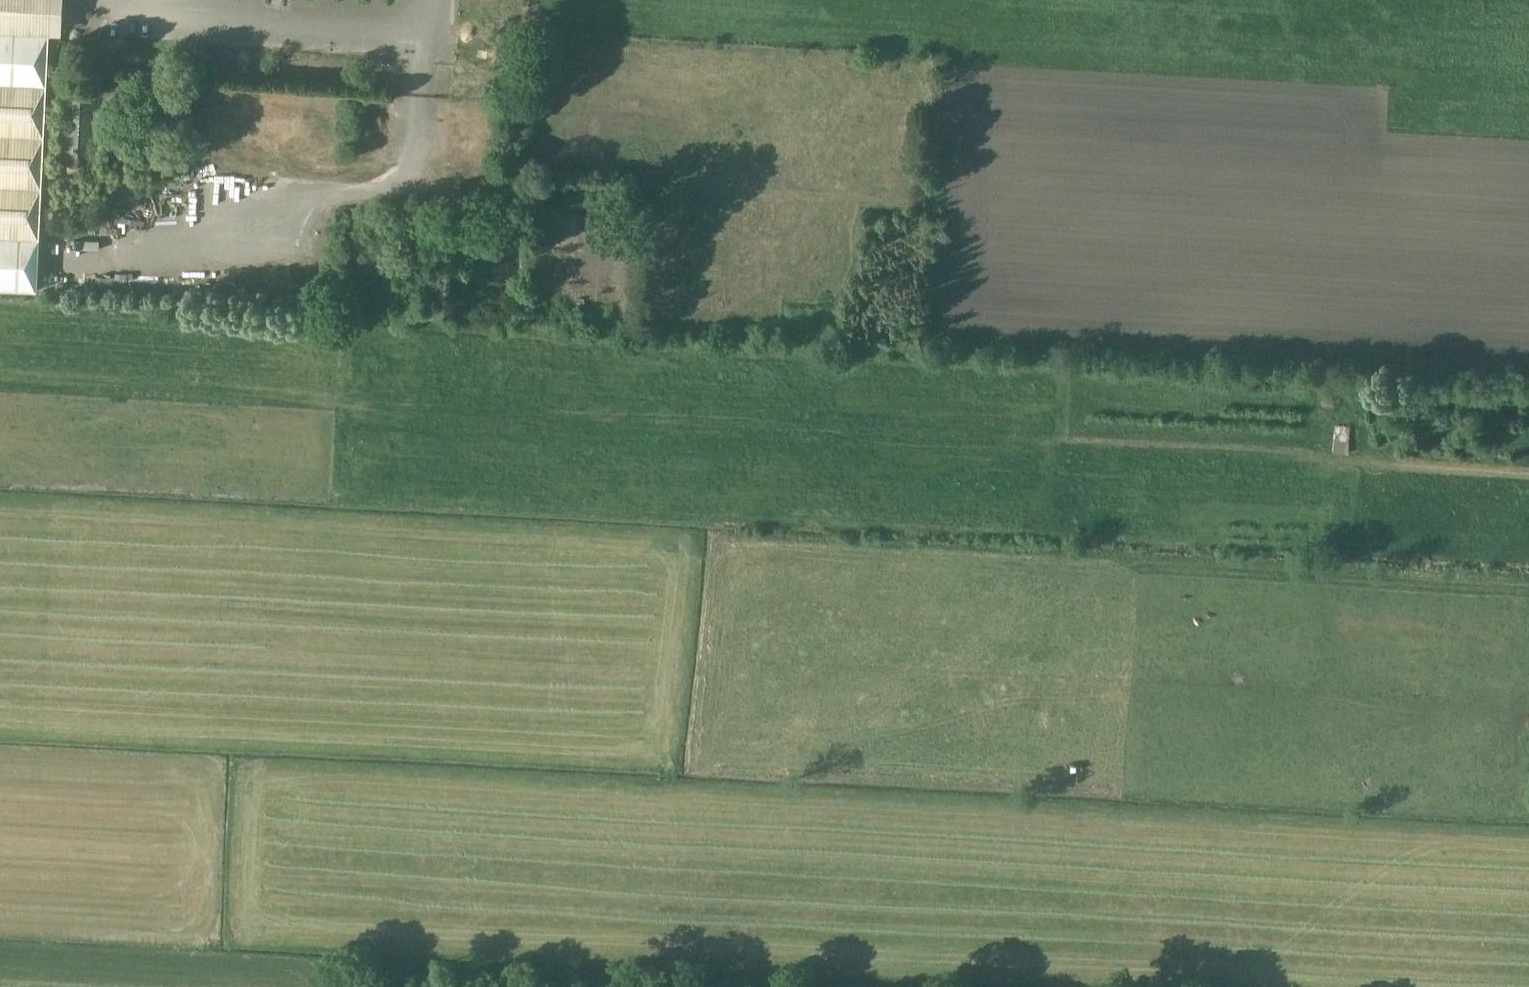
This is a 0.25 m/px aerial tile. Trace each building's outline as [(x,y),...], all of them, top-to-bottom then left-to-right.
[(26,0),(0,0),(0,288),(40,290),(41,238),(49,32),(26,0)]
